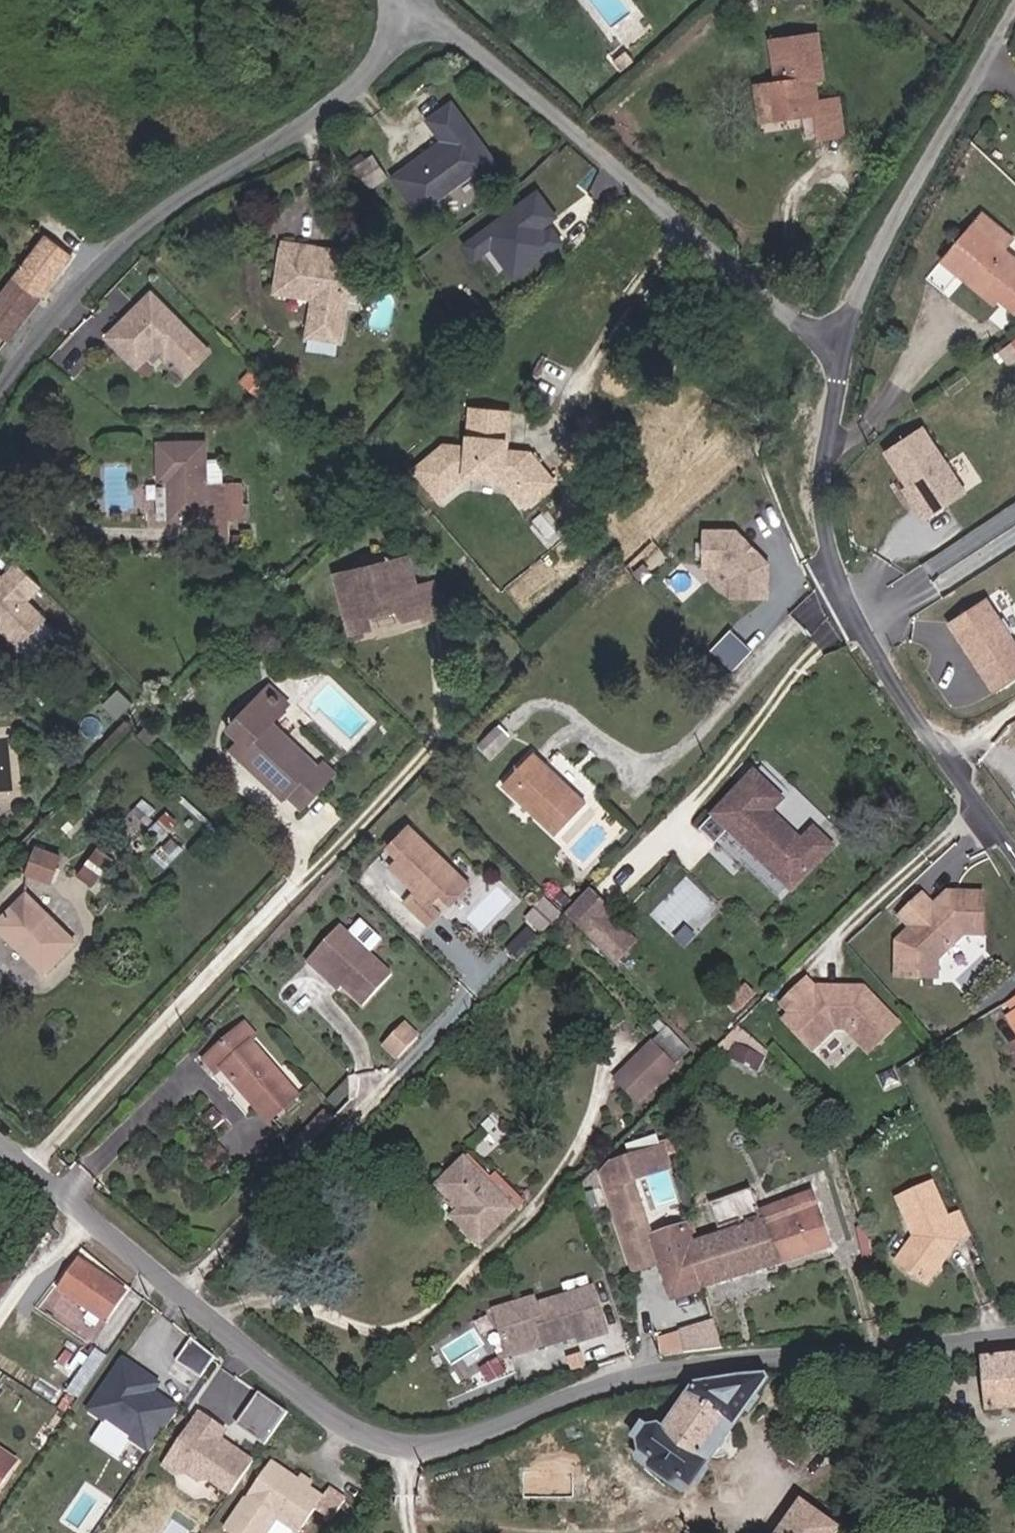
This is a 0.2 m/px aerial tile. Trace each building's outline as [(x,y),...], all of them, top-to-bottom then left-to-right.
[(817,75),(829,74),(823,37),(775,43),(779,82),(773,83),(777,117),(816,113),(819,136),(847,135),(842,96),(832,96),(820,97),(817,75)] [(820,97),(832,96),(829,74),(817,75),(820,97)] [(503,160),(460,102),(437,119),(451,137),(401,175),(431,214),(449,201),(445,195),(481,168),(485,174),(503,160)] [(385,181),(371,159),(350,172),(364,195),(385,181)] [(472,238),(509,287),(571,240),(556,222),(564,216),(541,185),(472,238)] [(981,222),(950,256),(1014,313),(1014,252),(981,222)] [(51,235),(0,302),(0,328),(15,339),(79,256),(51,235)] [(347,249),(290,244),(285,293),(321,297),(316,333),(350,340),(359,277),(347,259),(347,249)] [(942,263),(935,276),(952,285),(959,272),(942,263)] [(195,333),(156,292),(111,336),(135,361),(158,338),(173,354),(195,333)] [(140,365),(158,348),(169,359),(173,354),(158,338),(135,361),(140,365)] [(506,408),(478,406),(475,445),(452,444),(422,466),(444,495),(473,474),(509,476),(525,477),(542,495),(561,478),(537,449),(512,448),(503,447),(506,408)] [(515,409),(506,408),(503,447),(512,448),(515,409)] [(966,494),(923,431),(887,456),(920,505),(917,508),(926,521),(966,494)] [(212,442),(168,441),(167,480),(173,480),(172,516),(246,517),(247,483),(212,483),(212,442)] [(534,503),(542,495),(525,477),(509,476),(534,503)] [(751,587),(750,605),(787,607),(788,573),(756,539),(726,538),(724,574),(741,576),(751,587)] [(418,557),(345,571),(357,630),(379,626),(376,613),(406,607),(408,620),(429,615),(430,621),(449,617),(442,583),(424,587),(418,557)] [(13,647),(34,628),(15,609),(30,595),(7,572),(0,578),(0,647),(13,647)] [(985,595),(948,620),(994,690),(1014,676),(1014,641),(985,595)] [(406,607),(376,613),(379,626),(408,620),(406,607)] [(714,647),(733,668),(754,647),(735,627),(714,647)] [(307,821),(335,794),(324,783),(277,734),(291,721),(269,699),(232,734),(243,746),(254,757),(243,767),(287,814),(294,807),(307,821)] [(495,755),(515,736),(503,725),(484,743),(495,755)] [(254,757),(243,746),(236,743),(243,767),(254,757)] [(541,752),(509,784),(559,837),(591,806),(541,752)] [(324,783),(335,794),(345,774),(334,763),(324,783)] [(761,771),(720,813),(797,888),(837,846),(820,829),(808,841),(776,810),(788,798),(761,771)] [(418,822),(397,843),(408,854),(399,862),(424,887),(413,897),(438,923),(449,911),(440,902),(450,892),(460,903),(479,884),(418,822)] [(97,884),(115,856),(98,846),(81,874),(97,884)] [(68,858),(42,847),(32,872),(58,883),(68,858)] [(500,889),(474,911),(483,921),(509,900),(500,889)] [(642,942),(597,892),(576,911),(621,961),(642,942)] [(991,934),(990,892),(952,893),(941,906),(930,895),(907,917),(918,929),(903,937),(903,976),(947,979),(947,960),(972,934),(991,934)] [(32,893),(0,921),(45,970),(75,941),(32,893)] [(364,918),(354,928),(374,949),(384,939),(364,918)] [(395,988),(345,938),(310,972),(322,983),(326,979),(345,998),(365,1017),(395,988)] [(815,977),(788,1000),(798,1011),(825,1042),(841,1028),(852,1029),(874,1054),(906,1026),(872,987),(831,984),(821,984),(815,977)] [(345,998),(326,979),(322,983),(341,1002),(345,998)] [(798,1011),(790,1017),(817,1048),(825,1042),(798,1011)] [(407,1019),(385,1046),(401,1058),(423,1031),(407,1019)] [(253,1020),(214,1054),(227,1069),(273,1122),(303,1096),(258,1041),(265,1035),(253,1020)] [(740,1023),(722,1043),(755,1072),(773,1051),(740,1023)] [(651,1049),(614,1086),(635,1107),(673,1070),(651,1049)] [(227,1069),(214,1054),(207,1061),(219,1075),(227,1069)] [(655,1245),(629,1164),(616,1169),(603,1178),(635,1278),(664,1269),(675,1302),(705,1292),(687,1235),(655,1245)] [(469,1170),(441,1199),(465,1223),(458,1232),(481,1256),(518,1219),(469,1170)] [(938,1181),(903,1196),(919,1235),(899,1258),(929,1281),(963,1240),(977,1234),(967,1211),(953,1217),(938,1181)] [(833,1252),(815,1195),(760,1213),(755,1199),(714,1211),(723,1239),(692,1249),(705,1292),(833,1252)] [(115,1280),(80,1258),(60,1288),(110,1320),(126,1295),(111,1285),(115,1280)] [(10,1284),(0,1278),(0,1301),(10,1284)] [(583,1348),(601,1344),(592,1310),(539,1321),(533,1306),(494,1316),(505,1364),(524,1360),(523,1352),(530,1344),(539,1343),(542,1350),(580,1342),(583,1348)] [(687,1356),(724,1351),(718,1333),(682,1338),(687,1356)] [(195,1338),(181,1358),(205,1374),(219,1354),(195,1338)] [(1014,1413),(1014,1353),(990,1355),(994,1414),(1014,1413)] [(126,1357),(92,1407),(107,1417),(111,1410),(140,1430),(136,1436),(150,1446),(178,1405),(164,1395),(162,1398),(153,1392),(161,1381),(126,1357)] [(499,1374),(496,1362),(481,1366),(483,1377),(499,1374)] [(641,1458),(689,1489),(765,1380),(694,1387),(659,1432),(650,1430),(638,1447),(641,1458)] [(239,1423),(269,1443),(291,1410),(260,1390),(239,1423)] [(228,1428),(203,1411),(175,1451),(187,1460),(190,1471),(201,1479),(212,1477),(234,1492),(256,1458),(234,1443),(230,1448),(220,1441),(228,1428)] [(689,1489),(641,1458),(634,1468),(682,1502),(689,1489)] [(239,1532),(268,1532),(281,1514),(302,1529),(319,1505),(335,1516),(349,1496),(332,1485),(326,1494),(274,1459),(229,1526),(239,1532)] [(10,1474),(0,1468),(0,1490),(10,1474)] [(799,1495),(770,1532),(834,1532),(840,1525),(799,1495)]
